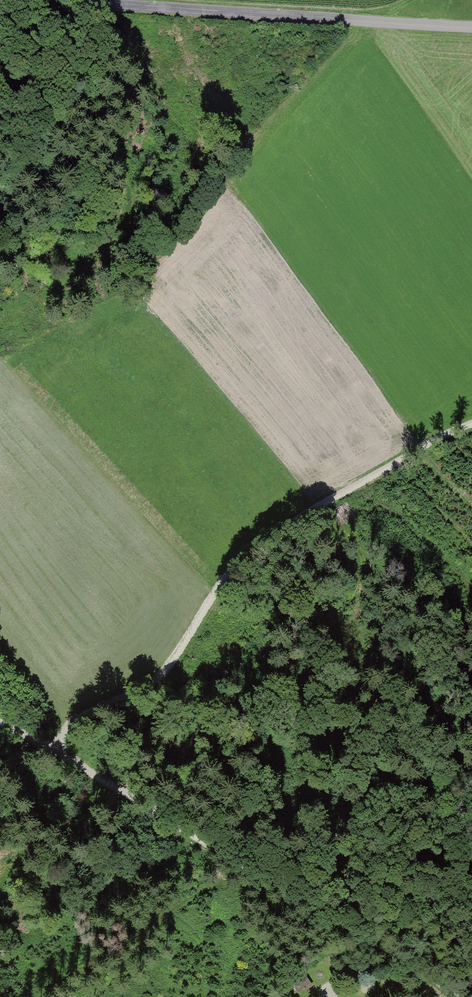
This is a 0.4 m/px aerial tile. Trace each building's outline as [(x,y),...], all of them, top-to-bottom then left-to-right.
[(306,956),(290,967),(295,974),(311,963),(306,956)] [(304,976),(292,985),(301,996),(312,986),(304,976)]
